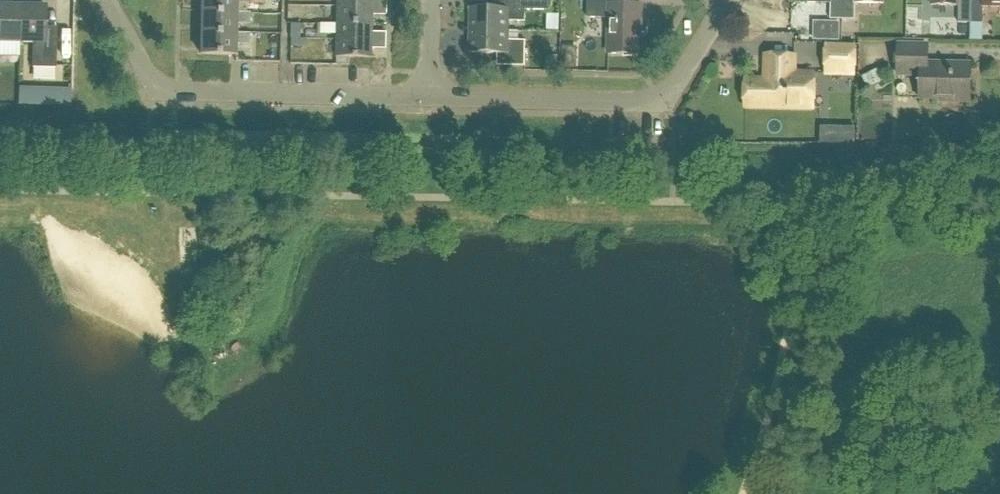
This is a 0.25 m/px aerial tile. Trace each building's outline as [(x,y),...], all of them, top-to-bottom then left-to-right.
[(201,13),(236,14),(236,13),(237,4),(250,4),(250,0),(202,0),(201,13)] [(337,7),(386,8),(386,0),(385,0),(337,0),(337,7)] [(551,0),(515,0),(515,9),(471,8),(470,31),(509,32),(509,20),(526,21),(527,10),(551,10),(551,0)] [(642,5),(615,4),(615,0),(588,0),(587,18),(609,19),(609,54),(637,55),(637,37),(641,37),(642,5)] [(843,0),(790,0),(790,6),(830,6),(830,22),(843,22),(843,0)] [(843,22),(854,23),(855,6),(883,7),(883,0),(843,0),(843,22)] [(971,1),(958,1),(958,0),(931,0),(931,8),(959,8),(959,25),(971,25),(971,1)] [(971,25),(983,25),(984,8),(999,8),(999,0),(983,0),(983,1),(971,1),(971,25)] [(21,7),(0,7),(0,42),(20,43),(21,7)] [(21,7),(20,43),(31,43),(30,69),(56,70),(56,33),(45,33),(46,8),(21,7)] [(386,16),(386,8),(337,7),(336,24),(371,25),(371,16),(386,16)] [(250,14),(236,13),(236,14),(201,13),(201,34),(236,34),(236,24),(250,25),(250,14)] [(559,16),(547,16),(547,32),(559,32),(559,16)] [(371,34),(371,25),(336,24),(336,40),(385,42),(385,34),(371,34)] [(813,42),(839,42),(839,24),(813,24),(813,42)] [(509,41),(509,32),(470,31),(469,54),(498,54),(497,66),(525,67),(526,41),(509,41)] [(249,35),(236,34),(201,34),(200,55),(235,56),(236,45),(249,45),(249,35)] [(385,50),(385,42),(336,40),(336,58),(370,59),(371,50),(385,50)] [(970,103),(971,66),(928,64),(929,47),(900,46),(899,76),(922,76),(921,99),(942,99),(942,102),(970,103)] [(854,78),(854,47),(826,47),(826,78),(854,78)] [(780,111),(780,60),(766,60),(766,84),(746,84),(746,111),(780,111)] [(780,60),(780,111),(814,112),(814,78),(794,77),(794,61),(780,60)] [(32,105),(32,106),(70,107),(70,106),(70,91),(32,90),(32,105)]
